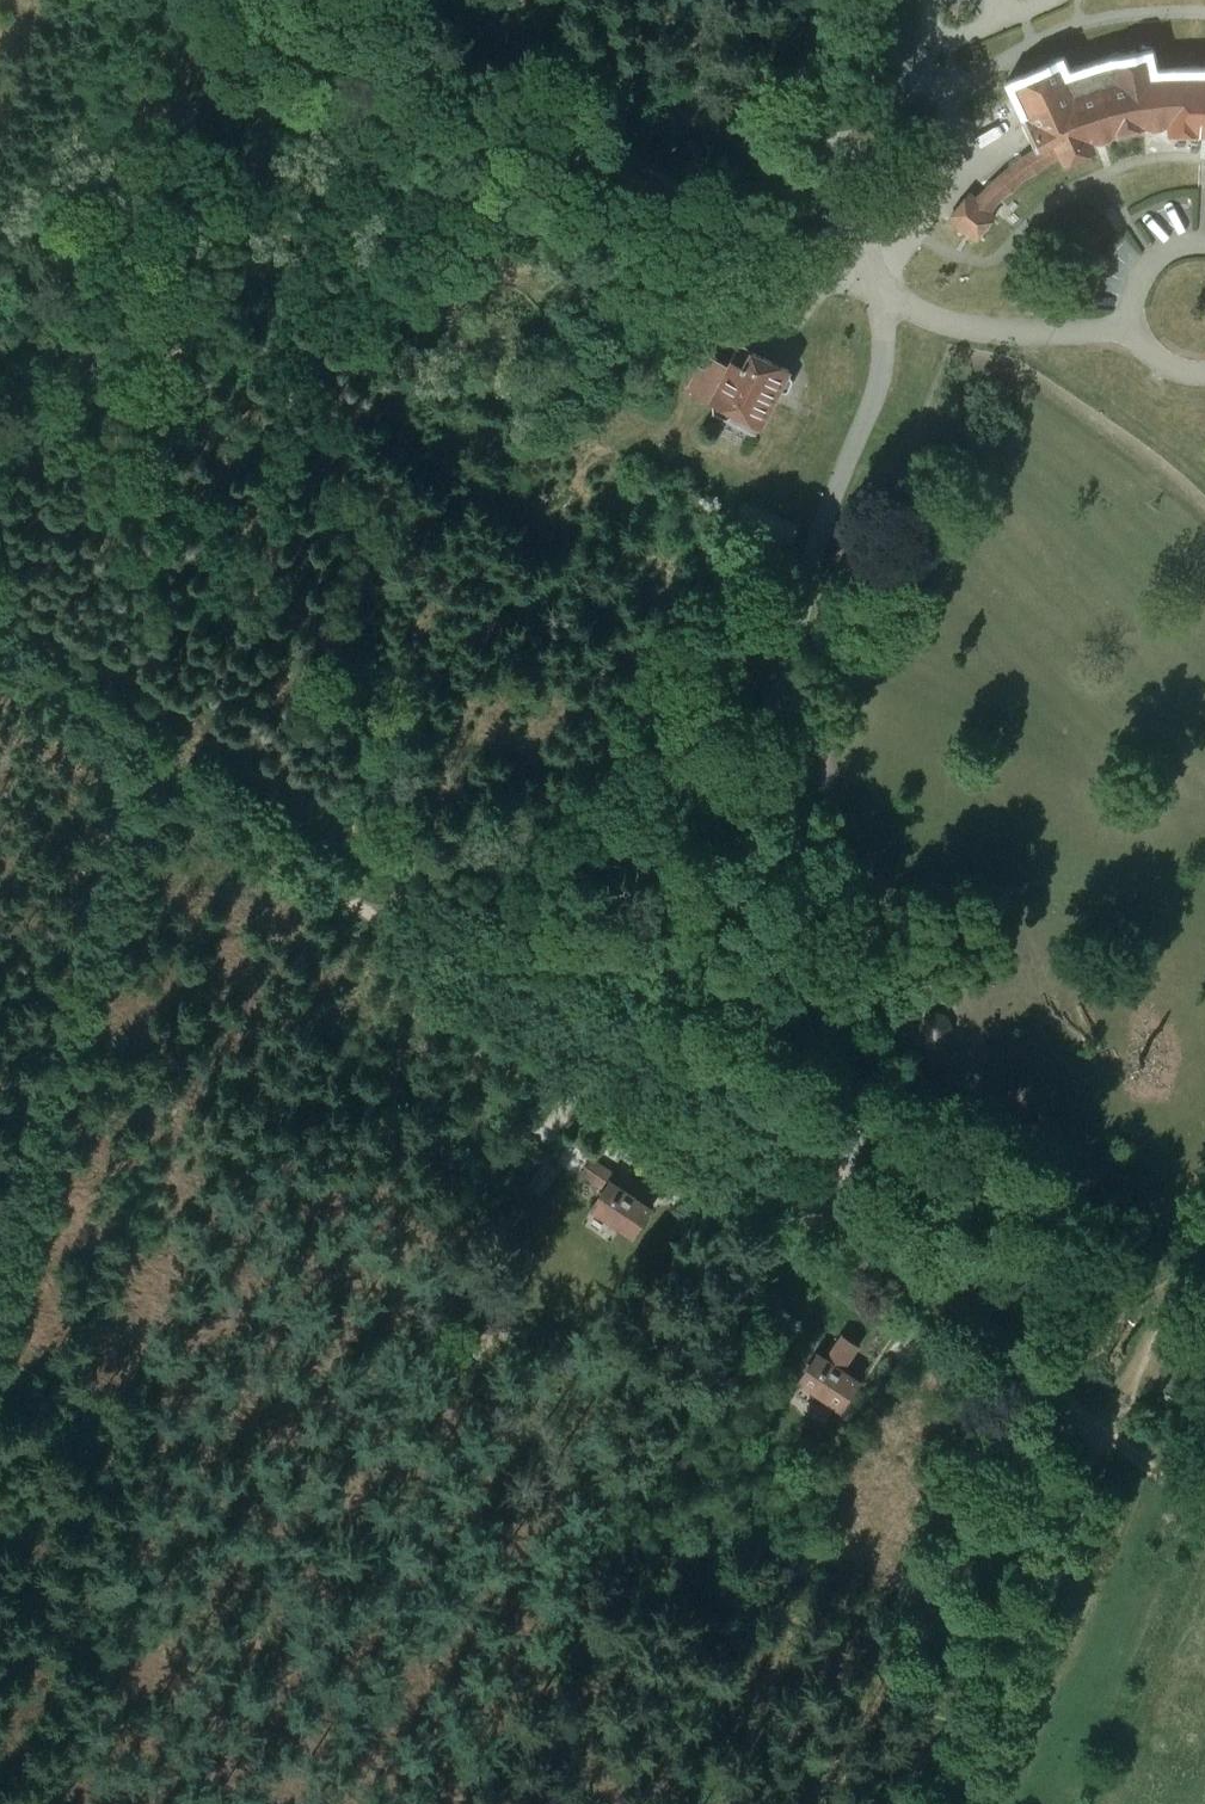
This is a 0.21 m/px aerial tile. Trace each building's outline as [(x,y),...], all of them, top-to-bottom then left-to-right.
[(977,200),(970,194),(948,220),(976,239),(995,216),(988,210),(1011,189),(1035,169),(1062,153),(1065,160),(1070,158),(1072,158),(1075,158),(1079,157),(1081,156),(1083,155),(1085,153),(1087,152),(1088,150),(1089,149),(1094,147),(1091,140),(1116,131),(1144,125),(1170,122),(1171,132),(1198,132),(1204,132),(1204,75),(1203,75),(1168,75),(1152,77),(1149,57),(1116,63),(1116,65),(1099,68),(1066,79),(1060,66),(1014,86),(1042,146),(1026,156),(1000,176),(977,200)] [(712,359),(706,371),(699,368),(688,388),(712,400),(713,413),(726,419),(729,423),(751,434),(755,434),(761,425),(779,392),(788,392),(793,381),(788,373),(789,370),(740,346),(729,368),(712,359)] [(653,1209),(614,1183),(617,1177),(591,1156),(580,1173),(603,1191),(593,1207),(635,1236),(653,1209)] [(528,1193),(543,1202),(559,1174),(539,1162),(533,1173),(539,1176),(528,1193)] [(841,1334),(825,1359),(818,1354),(800,1381),(839,1408),(857,1381),(842,1371),(859,1346),(841,1334)]
